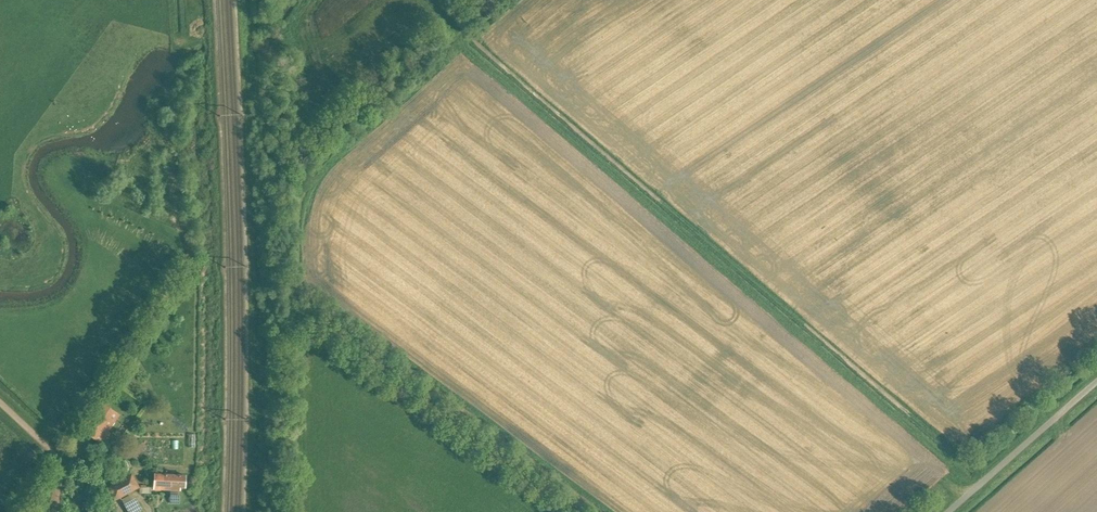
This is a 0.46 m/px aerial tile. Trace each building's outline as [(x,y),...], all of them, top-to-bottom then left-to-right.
[(139,363),(134,360),(130,365),(135,368),(135,369),(139,363)] [(80,430),(100,443),(118,415),(98,402),(80,430)] [(105,487),(113,502),(139,488),(132,473),(105,487)] [(185,476),(164,475),(154,474),(153,490),(164,490),(180,491),(180,488),(184,488),(185,476)] [(179,494),(170,494),(170,504),(179,504),(179,494)]
